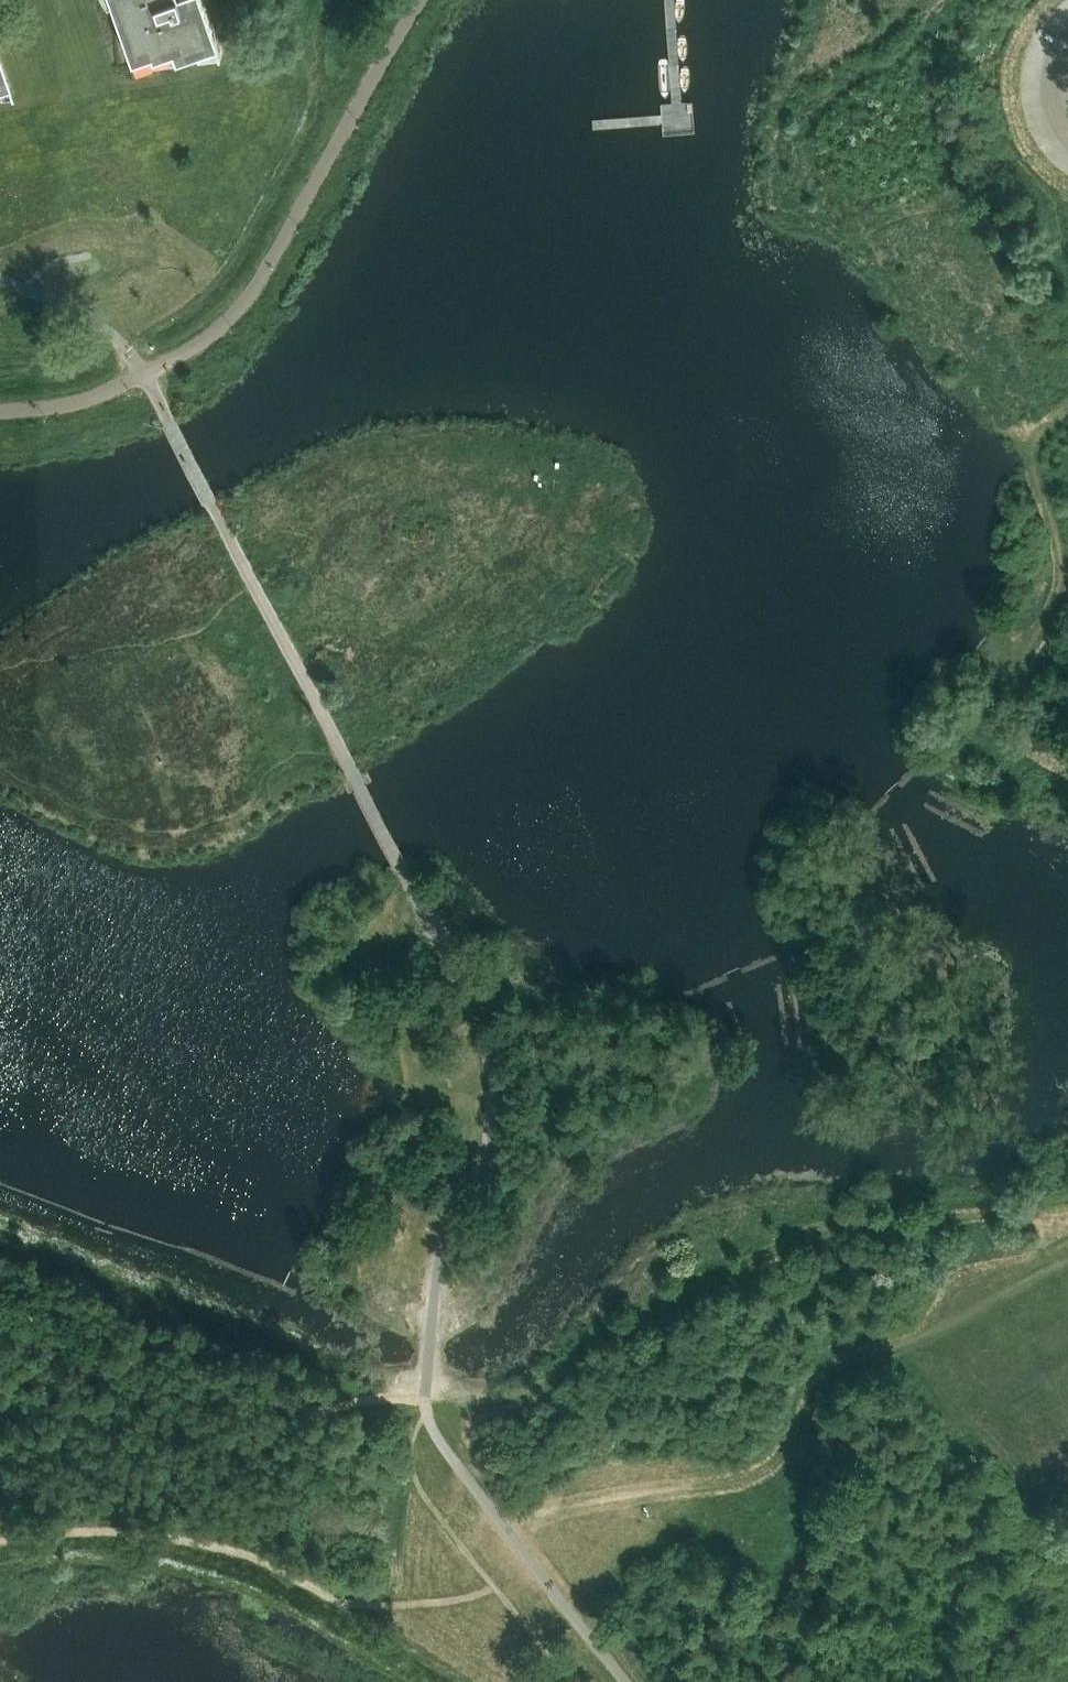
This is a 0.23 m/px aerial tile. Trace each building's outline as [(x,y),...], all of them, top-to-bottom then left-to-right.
[(205,0),(114,0),(134,58),(154,51),(155,55),(175,48),(178,57),(199,50),(200,54),(223,51),(205,0)] [(0,62),(0,92),(10,91),(0,62)]
